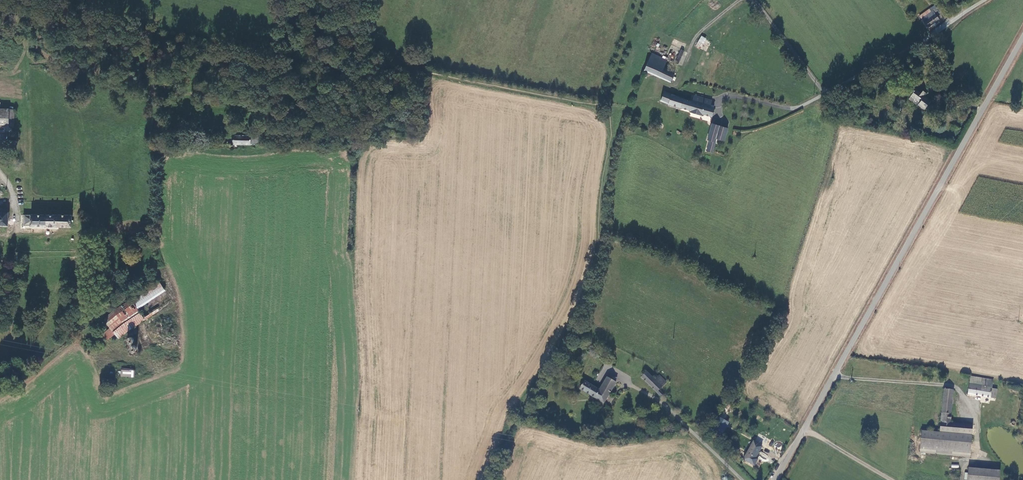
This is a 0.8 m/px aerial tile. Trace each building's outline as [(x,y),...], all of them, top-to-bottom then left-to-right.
[(926,25),(937,17),(931,8),(920,16),(926,25)] [(695,46),(700,49),(706,38),(701,36),(695,46)] [(680,49),(676,64),(683,66),(687,52),(680,49)] [(664,68),(668,61),(657,56),(652,53),(644,71),(670,83),(675,73),(664,68)] [(937,91),(939,79),(931,78),(930,89),(937,91)] [(919,103),(917,106),(923,110),(930,100),(925,97),(927,94),(922,90),(920,93),(915,90),(910,96),(919,103)] [(692,101),(664,92),(661,102),(690,111),(689,112),(701,116),(702,114),(711,117),(714,108),(710,107),(711,100),(694,96),(692,101)] [(919,103),(910,96),(908,100),(916,106),(917,106),(919,103)] [(12,128),(9,128),(9,109),(0,109),(0,102),(0,127),(6,128),(5,131),(12,132),(12,128)] [(711,141),(708,152),(711,153),(715,143),(716,139),(723,141),(724,141),(728,129),(719,126),(712,124),(708,140),(711,141)] [(233,136),(232,145),(251,145),(251,136),(233,136)] [(8,227),(9,211),(0,211),(0,227),(8,227)] [(23,226),(71,228),(71,216),(23,214),(23,226)] [(103,319),(110,328),(115,334),(118,337),(128,329),(144,319),(137,308),(165,290),(159,281),(116,309),(103,319)] [(115,334),(110,328),(102,335),(107,340),(115,334)] [(642,378),(662,398),(664,395),(660,390),(667,383),(659,376),(655,380),(647,373),(642,378)] [(993,389),(994,380),(970,376),(968,394),(995,400),(997,390),(993,389)] [(584,381),(580,388),(579,389),(604,404),(616,384),(613,381),(610,379),(607,377),(599,390),(584,381)] [(943,390),(940,422),(939,430),(939,432),(971,435),(972,425),(951,422),(952,416),(953,406),(954,391),(943,390)] [(721,435),(728,423),(719,418),(712,430),(721,435)] [(971,436),(922,431),(921,445),(969,451),(971,436)] [(753,442),(742,460),(753,467),(758,460),(756,459),(763,448),(753,442)] [(969,468),(968,479),(998,479),(999,470),(969,468)]
